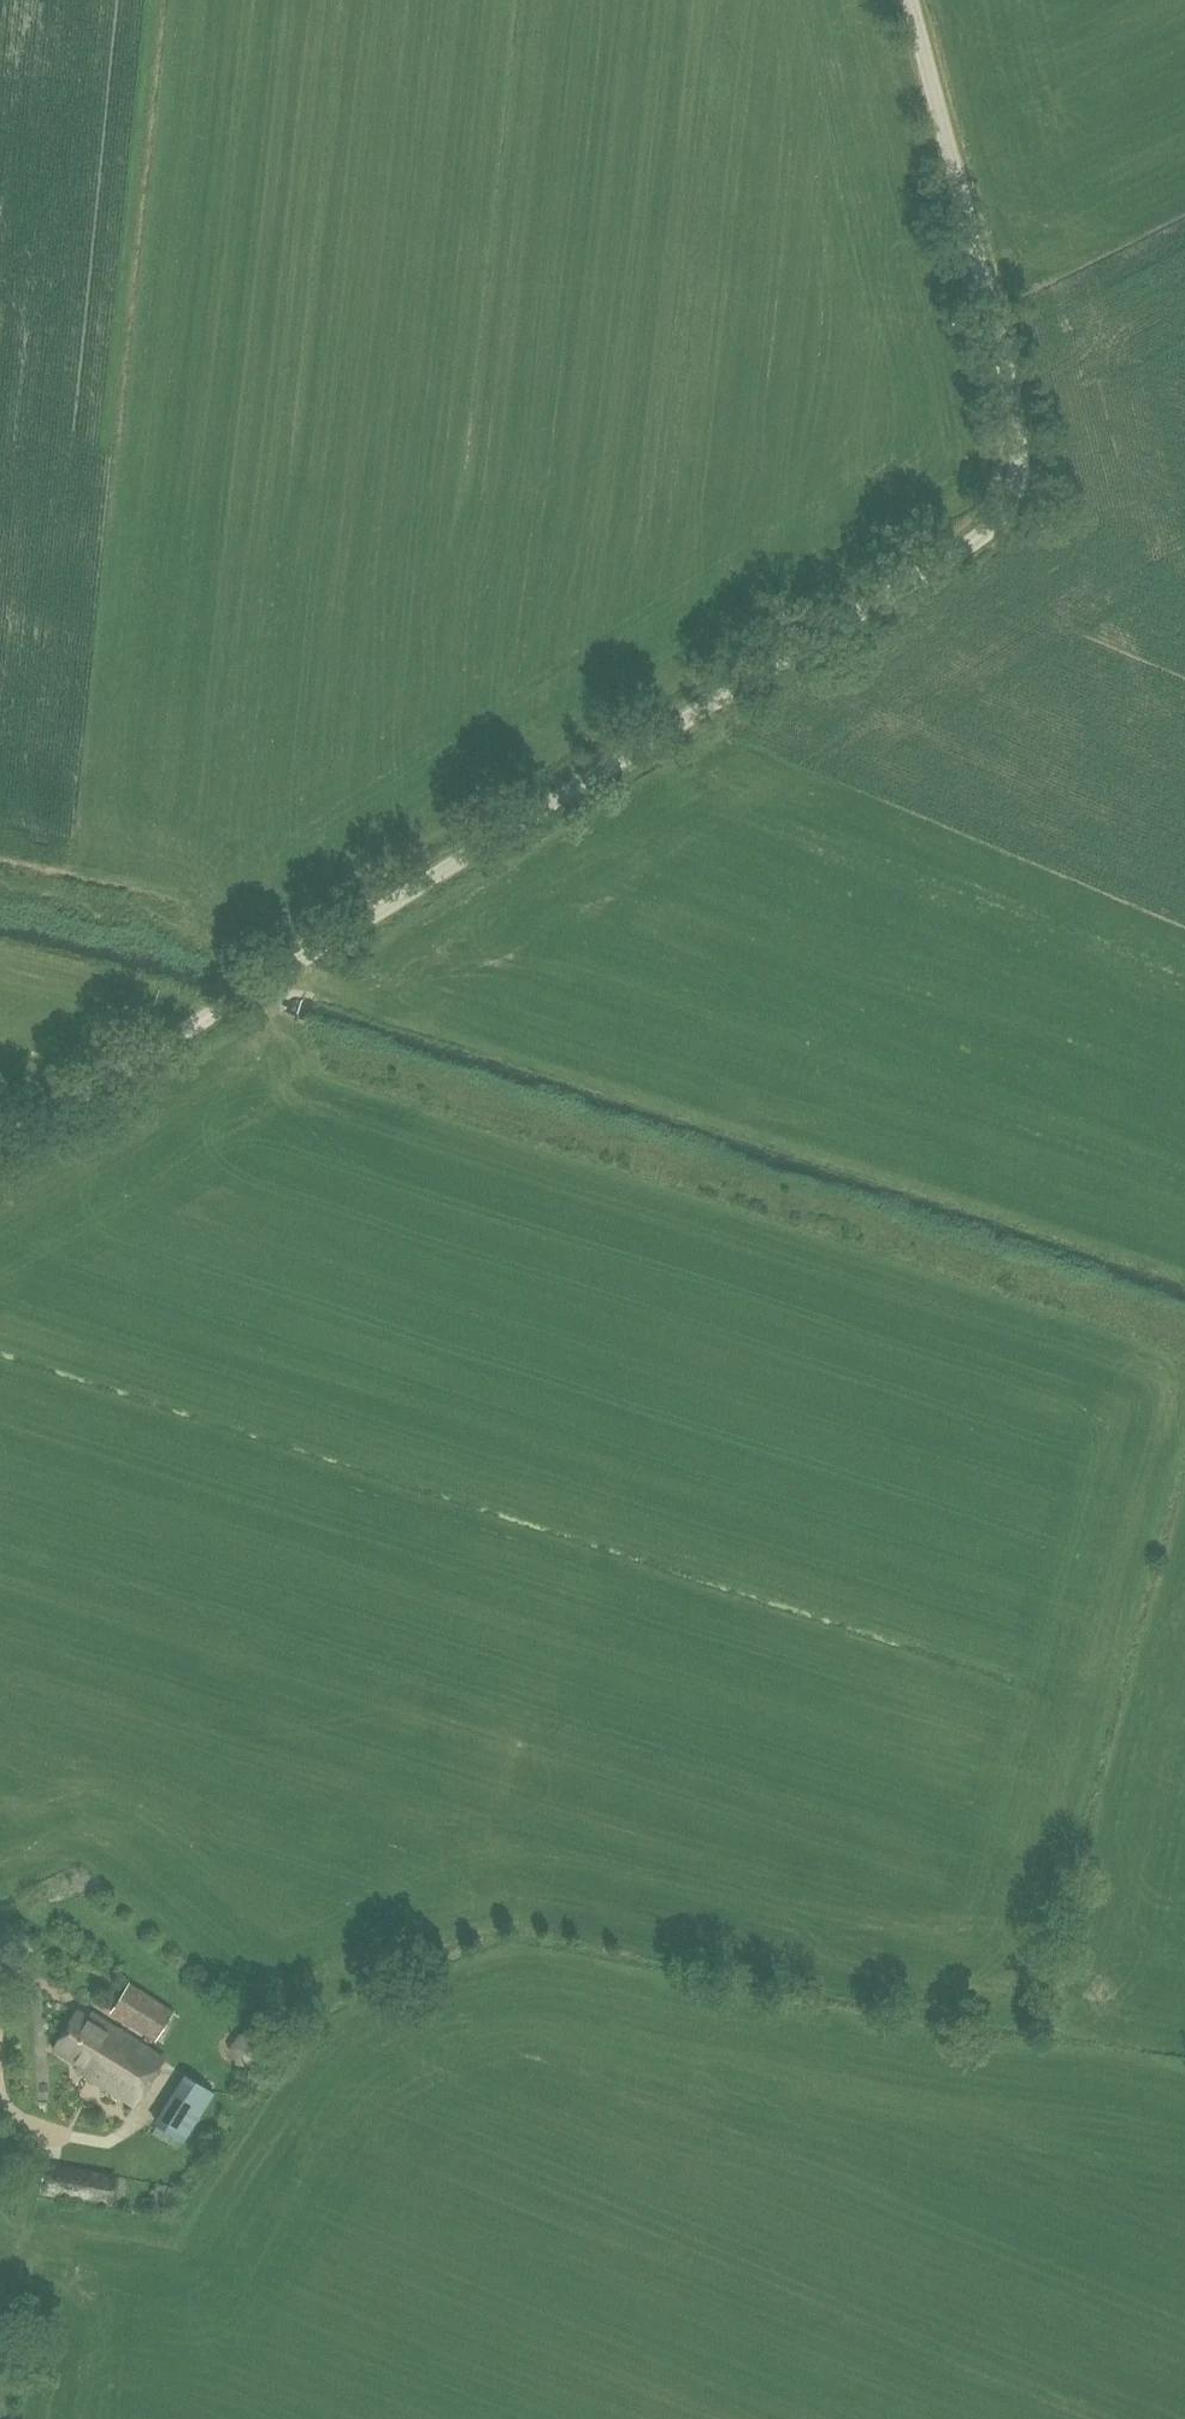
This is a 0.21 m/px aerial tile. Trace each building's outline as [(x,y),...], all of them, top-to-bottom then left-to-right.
[(128,1981),(110,2012),(156,2041),(174,2011),(128,1981)] [(163,2057),(113,2026),(111,2030),(77,2008),(52,2047),(90,2072),(87,2076),(132,2105),(163,2057)] [(214,2090),(186,2071),(154,2121),(182,2140),(214,2090)] [(110,2204),(116,2177),(47,2167),(44,2193),(110,2204)]
